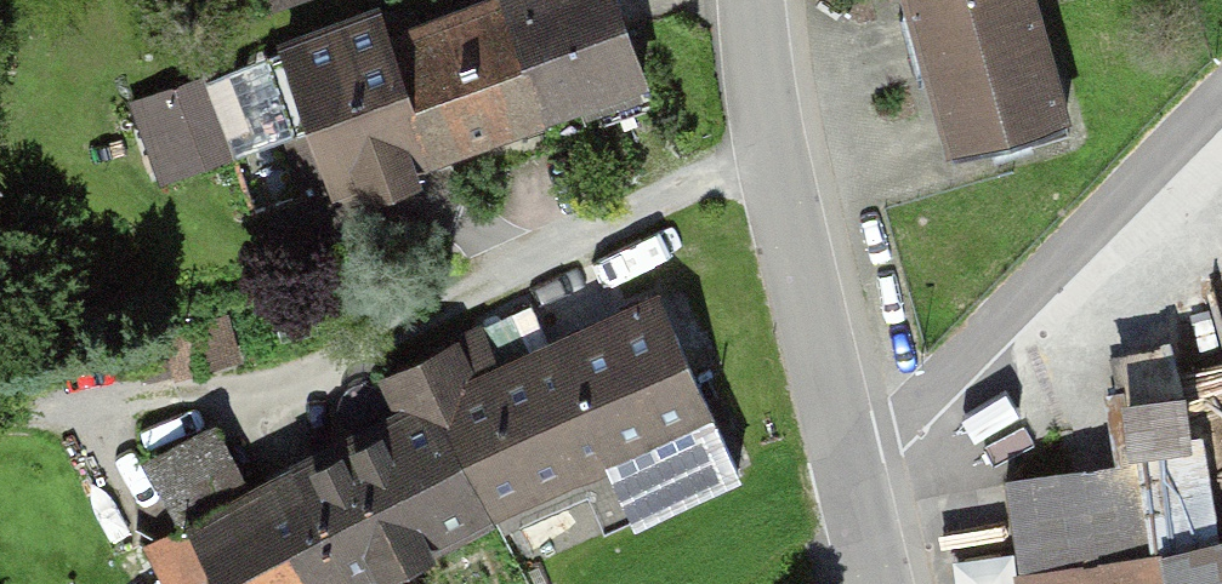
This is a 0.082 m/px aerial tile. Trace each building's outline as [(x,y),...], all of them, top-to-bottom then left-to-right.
[(507,1),(553,137),(661,101),(627,0),(510,0),(507,1)] [(948,150),(1074,117),(1043,0),(908,0),(948,150)] [(507,1),(399,37),(445,172),(553,137),(507,1)] [(379,11),(265,55),(329,218),(442,174),(379,11)] [(230,160),(199,70),(125,96),(156,186),(230,160)] [(658,305),(493,384),(472,341),(398,376),(419,419),(235,506),(204,441),(161,462),(219,583),(353,583),(552,489),(563,511),(583,501),(601,538),(738,473),(658,305)] [(1012,484),(1029,583),(1221,583),(1221,538),(1201,452),(1012,484)]
